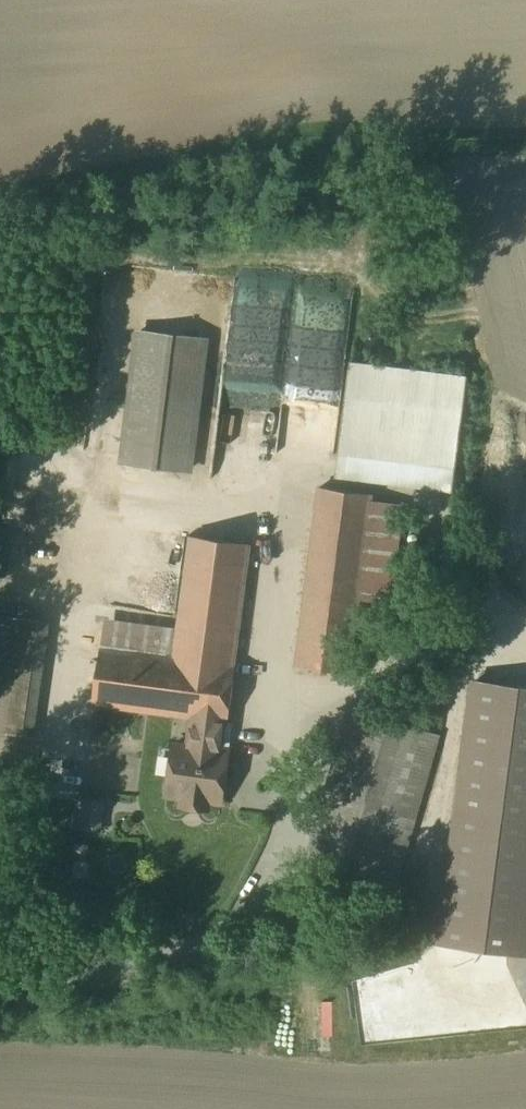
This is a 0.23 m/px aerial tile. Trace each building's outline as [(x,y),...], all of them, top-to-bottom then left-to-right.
[(209,346),(134,336),(116,474),(191,484),(209,346)] [(473,362),(349,348),(336,471),(460,484),(473,362)] [(288,351),(277,433),(308,429),(310,442),(278,447),(318,452),(317,442),(319,442),(320,435),(316,410),(318,394),(292,390),(291,388),(294,371),(305,372),(319,370),(333,372),(334,367),(319,365),(312,366),(298,364),(299,352),(288,351)] [(402,505),(312,493),(289,664),(379,676),(402,505)] [(104,602),(93,693),(171,702),(170,711),(234,719),(256,532),(186,524),(182,563),(176,611),(104,602)] [(43,620),(0,615),(0,730),(29,734),(43,620)] [(475,686),(438,947),(524,959),(525,947),(525,693),(475,686)] [(445,729),(358,706),(317,858),(404,881),(445,729)] [(244,740),(167,729),(158,795),(235,805),(244,740)] [(96,830),(97,798),(70,797),(69,829),(96,830)]
